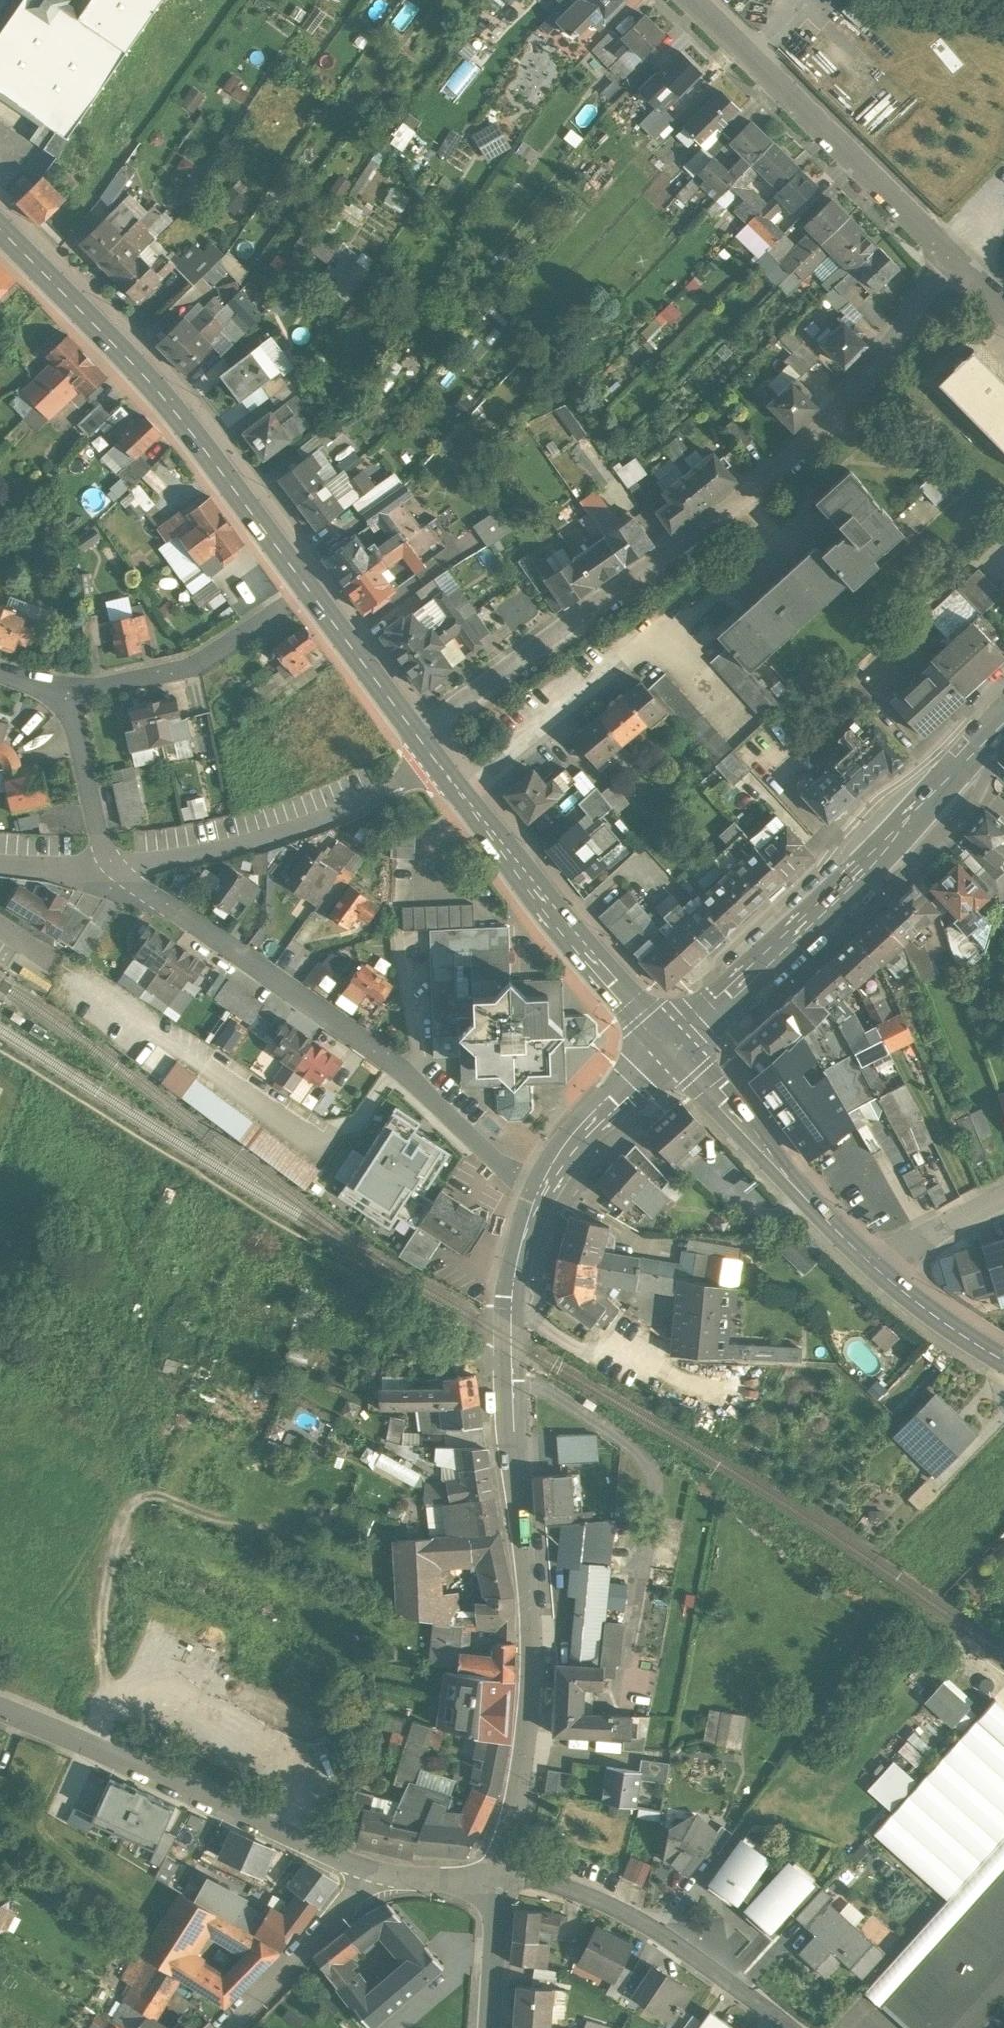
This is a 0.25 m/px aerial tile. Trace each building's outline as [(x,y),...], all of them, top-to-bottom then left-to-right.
[(78,18),(56,3),(58,1),(57,1),(55,3),(51,0),(22,0),(19,4),(18,4),(19,5),(7,21),(7,22),(0,32),(0,93),(19,106),(17,108),(18,109),(20,107),(42,122),(41,124),(42,125),(43,123),(56,131),(67,139),(68,139),(69,138),(68,137),(79,122),(80,122),(81,121),(80,120),(91,105),(92,105),(93,104),(92,103),(102,88),(104,89),(105,87),(103,86),(114,71),(115,72),(116,70),(115,69),(126,54),(127,55),(128,53),(127,52),(128,50),(129,51),(130,49),(129,49),(142,30),(143,31),(144,29),(143,28),(156,9),(158,10),(159,8),(157,7),(162,0),(90,0),(78,18)] [(553,15),(560,22),(567,15),(578,25),(592,11),(582,0),(568,0),(553,15)] [(592,11),(604,22),(627,0),(582,0),(592,11)] [(644,15),(621,37),(630,46),(642,58),(664,36),(644,15)] [(621,37),(610,48),(619,57),(630,46),(621,37)] [(681,51),(658,73),(666,81),(671,87),(666,92),(674,100),(702,73),(681,51)] [(658,73),(641,90),(649,98),(666,81),(658,73)] [(205,96),(192,87),(181,103),(194,112),(205,96)] [(649,98),(641,90),(635,96),(643,104),(649,98)] [(720,91),(700,112),(702,114),(687,130),(700,143),(716,128),(719,131),(739,110),(720,91)] [(663,113),(649,98),(643,104),(636,110),(659,133),(674,119),(666,110),(663,113)] [(42,125),(32,139),(44,148),(56,131),(43,123),(42,125)] [(727,174),(711,158),(703,166),(698,172),(706,179),(721,193),(722,194),(729,186),(751,163),(752,164),(772,143),(751,123),(732,144),(733,145),(729,149),(733,153),(737,149),(744,155),(727,174)] [(67,139),(56,131),(44,148),(32,139),(31,139),(31,140),(56,157),(68,140),(67,139)] [(799,170),(772,143),(752,164),(759,171),(779,191),(799,170)] [(713,155),(705,147),(694,158),(703,166),(711,158),(713,155)] [(193,165),(183,159),(177,168),(186,174),(193,165)] [(751,163),(729,186),(738,195),(746,186),(753,179),(752,178),(759,171),(752,164),(751,163)] [(765,205),(759,211),(769,221),(782,209),(778,205),(783,200),(795,211),(818,188),(799,170),(779,191),(765,205)] [(116,174),(100,197),(110,205),(127,182),(116,174)] [(34,184),(23,175),(16,183),(26,192),(34,184)] [(26,192),(17,200),(39,223),(65,198),(43,175),(34,184),(26,192)] [(721,193),(706,179),(701,184),(717,200),(721,193)] [(765,205),(746,186),(738,195),(744,201),(736,210),(748,222),(759,211),(765,205)] [(799,248),(782,266),(790,275),(806,259),(823,244),(824,242),(849,217),(831,199),(805,226),(813,234),(799,248)] [(769,221),(759,211),(748,222),(773,246),(783,235),(769,221)] [(130,213),(121,222),(122,223),(112,232),(119,239),(139,221),(130,213)] [(90,217),(72,238),(77,242),(95,222),(90,217)] [(877,247),(849,217),(824,242),(823,244),(832,253),(851,272),(854,268),(877,247)] [(112,232),(102,221),(78,244),(95,262),(119,239),(112,232)] [(146,229),(139,221),(119,239),(125,245),(135,237),(136,238),(146,229)] [(773,246),(767,252),(782,266),(799,248),(785,234),(783,235),(773,246)] [(119,239),(95,262),(113,280),(137,257),(125,245),(119,239)] [(212,243),(182,274),(193,285),(201,277),(202,278),(219,262),(214,258),(221,251),(212,243)] [(823,244),(806,259),(816,268),(832,253),(823,244)] [(877,247),(854,268),(862,276),(862,277),(875,290),(897,268),(877,247)] [(137,257),(113,280),(135,303),(172,267),(162,257),(149,270),(137,257)] [(790,275),(784,281),(787,284),(798,274),(803,280),(816,268),(806,259),(790,275)] [(219,262),(202,278),(212,287),(228,271),(219,262)] [(16,281),(0,265),(0,297),(16,281)] [(851,272),(833,288),(841,296),(862,276),(854,268),(851,272)] [(256,308),(239,291),(228,302),(237,312),(251,326),(262,315),(256,308)] [(224,306),(214,297),(204,307),(211,318),(224,306)] [(224,306),(211,318),(221,327),(237,312),(228,302),(224,306)] [(268,309),(261,303),(256,308),(262,315),(268,309)] [(204,307),(187,323),(197,333),(211,318),(204,307)] [(181,318),(153,346),(169,361),(197,333),(187,323),(181,318)] [(197,333),(169,361),(183,376),(210,349),(205,343),(221,327),(211,318),(197,333)] [(853,326),(847,320),(843,324),(838,319),(830,327),(835,332),(823,345),(844,366),(865,345),(856,336),(861,332),(854,325),(853,326)] [(818,359),(788,331),(777,342),(792,355),(784,363),(788,367),(800,378),(818,359)] [(86,357),(67,336),(55,347),(52,343),(42,352),(53,364),(22,392),(35,405),(86,357)] [(258,347),(218,377),(237,403),(259,387),(277,374),(258,347)] [(767,358),(760,351),(752,359),(759,366),(767,358)] [(972,351),(963,360),(962,359),(952,368),(953,369),(938,385),(985,432),(1003,412),(1003,383),(972,351)] [(106,377),(86,357),(35,405),(48,419),(78,390),(89,402),(99,392),(95,388),(106,377)] [(788,367),(768,387),(778,398),(797,380),(798,380),(800,378),(788,367)] [(277,374),(259,387),(271,398),(289,384),(277,374)] [(289,384),(271,398),(276,411),(284,405),(288,403),(307,388),(299,377),(289,384)] [(778,398),(770,405),(792,430),(815,407),(807,399),(812,394),(798,380),(797,380),(778,398)] [(768,387),(767,386),(759,393),(770,405),(778,398),(768,387)] [(276,411),(269,416),(268,415),(243,434),(262,459),(306,426),(291,406),(288,403),(284,405),(276,411)] [(100,404),(78,424),(89,436),(111,416),(100,404)] [(985,432),(1003,453),(1003,412),(985,432)] [(138,423),(130,415),(113,431),(121,440),(120,441),(122,444),(135,458),(140,453),(161,434),(145,417),(138,423)] [(734,418),(722,429),(740,449),(752,439),(734,418)] [(677,438),(662,450),(670,460),(676,467),(684,477),(687,474),(692,470),(688,461),(682,453),(687,449),(677,438)] [(135,458),(122,444),(115,450),(128,464),(135,458)] [(356,459),(348,449),(341,454),(349,464),(356,459)] [(128,464),(119,473),(131,485),(152,466),(140,453),(135,458),(128,464)] [(692,470),(687,474),(709,501),(734,479),(713,453),(692,470)] [(308,457),(278,479),(296,505),(323,485),(313,472),(318,469),(308,457)] [(639,457),(617,466),(625,485),(647,477),(639,457)] [(670,460),(655,472),(661,480),(676,467),(670,460)] [(167,485),(150,468),(142,477),(159,493),(167,485)] [(871,496),(849,471),(816,501),(827,513),(829,512),(847,532),(835,543),(834,542),(822,552),(848,581),(853,586),(877,565),(872,559),(883,548),(884,549),(902,533),(870,497),(871,496)] [(359,473),(349,481),(360,496),(371,488),(359,473)] [(684,477),(665,493),(671,501),(658,511),(672,531),(686,520),(709,501),(687,474),(684,477)] [(946,495),(931,477),(919,487),(935,504),(946,495)] [(323,485),(296,505),(315,531),(342,511),(323,485)] [(404,485),(392,493),(399,503),(401,505),(411,495),(404,485)] [(392,493),(362,513),(370,525),(378,519),(387,513),(399,503),(392,493)] [(198,507),(194,502),(158,529),(167,541),(177,534),(188,550),(226,522),(220,514),(221,513),(210,498),(198,507)] [(418,529),(400,505),(401,505),(399,503),(387,513),(406,540),(420,530),(419,529),(418,529)] [(498,509),(477,523),(492,544),(512,531),(498,509)] [(406,540),(387,513),(378,519),(392,539),(397,547),(406,540)] [(652,545),(629,513),(621,518),(625,523),(606,536),(625,564),(652,545)] [(606,536),(590,514),(580,521),(592,538),(594,537),(598,542),(606,536)] [(226,522),(188,550),(199,564),(200,563),(210,576),(235,557),(232,553),(244,544),(232,528),(231,529),(226,522)] [(420,530),(406,540),(424,564),(444,548),(427,526),(420,530)] [(364,550),(354,536),(346,542),(344,539),(329,550),(330,553),(323,558),(343,585),(374,563),(364,550)] [(606,536),(598,542),(594,537),(592,538),(585,543),(589,549),(577,557),(596,585),(625,564),(606,536)] [(392,539),(378,548),(374,542),(364,550),(374,563),(397,547),(392,539)] [(424,564),(406,540),(397,547),(403,554),(404,554),(417,573),(426,567),(424,564)] [(817,546),(718,635),(728,647),(750,671),(848,581),(822,552),(817,546)] [(397,547),(374,563),(379,571),(403,554),(397,547)] [(577,557),(555,572),(552,567),(542,574),(550,585),(565,606),(596,585),(577,557)] [(374,563),(343,585),(363,612),(370,606),(372,609),(387,598),(386,595),(393,590),(379,571),(374,563)] [(1003,596),(978,569),(957,588),(981,614),(982,615),(1003,596)] [(213,579),(191,595),(199,606),(221,591),(213,579)] [(550,585),(540,592),(555,613),(565,606),(550,585)] [(981,614),(957,588),(926,617),(951,643),(972,623),(981,614)] [(463,617),(443,591),(435,597),(448,616),(454,624),(463,617)] [(133,614),(110,619),(118,655),(141,650),(139,639),(150,637),(142,603),(131,606),(133,614)] [(5,606),(0,619),(0,645),(13,650),(19,634),(26,637),(27,635),(37,638),(43,622),(25,616),(26,614),(5,606)] [(96,614),(81,616),(85,645),(99,644),(96,614)] [(982,615),(981,614),(972,623),(990,641),(998,633),(982,615)] [(402,617),(387,628),(389,631),(382,637),(401,663),(431,641),(426,633),(412,615),(405,620),(402,617)] [(448,616),(426,633),(431,641),(454,624),(448,616)] [(482,643),(463,617),(454,624),(460,631),(473,650),(482,643)] [(990,641),(972,623),(951,643),(931,661),(933,664),(934,664),(962,694),(1003,655),(990,641)] [(454,624),(431,641),(437,648),(460,631),(454,624)] [(304,627),(273,649),(286,667),(287,666),(294,675),(310,664),(303,655),(317,645),(304,627)] [(907,635),(889,650),(907,669),(909,667),(919,678),(933,664),(931,661),(907,635)] [(437,648),(431,641),(401,663),(421,689),(429,683),(430,686),(445,675),(443,672),(451,667),(437,648)] [(750,671),(728,647),(711,662),(765,722),(782,706),(750,671)] [(919,678),(892,703),(922,736),(964,697),(962,694),(934,664),(919,678)] [(734,751),(664,673),(647,689),(669,713),(717,766),(734,751)] [(647,689),(640,681),(622,696),(632,708),(634,707),(647,723),(653,718),(657,723),(669,713),(647,689)] [(620,693),(609,702),(612,705),(597,717),(620,745),(647,723),(634,707),(632,708),(622,696),(620,693)] [(175,697),(153,702),(162,744),(174,741),(178,740),(178,739),(188,736),(183,717),(180,718),(175,697)] [(153,702),(130,707),(132,715),(135,728),(127,730),(127,732),(131,751),(162,744),(153,702)] [(132,715),(121,718),(125,732),(127,732),(127,730),(135,728),(132,715)] [(597,717),(572,737),(599,771),(611,761),(606,756),(620,745),(597,717)] [(908,756),(873,719),(857,733),(855,730),(852,728),(849,727),(846,728),(844,730),(843,732),(843,735),(844,737),(853,747),(844,755),(838,749),(821,763),(828,770),(855,797),(886,767),(892,772),(908,756)] [(188,736),(178,739),(178,740),(174,741),(177,758),(192,754),(188,736)] [(0,739),(0,759),(3,763),(15,752),(11,747),(7,743),(2,740),(1,740),(0,739)] [(15,752),(3,763),(6,769),(7,775),(22,772),(21,766),(21,764),(18,758),(15,752)] [(39,762),(21,766),(22,772),(7,775),(5,776),(12,810),(47,802),(39,762)] [(563,769),(545,784),(532,771),(504,794),(526,822),(556,798),(555,797),(572,783),(574,782),(571,778),(563,769)] [(596,786),(582,769),(571,778),(574,782),(572,783),(585,796),(596,786)] [(828,770),(801,794),(828,822),(855,797),(828,770)] [(135,778),(113,783),(123,826),(145,822),(135,778)] [(585,796),(578,803),(594,822),(612,807),(596,786),(585,796)] [(181,810),(184,821),(207,816),(203,798),(188,801),(190,808),(181,810)] [(966,833),(976,841),(987,850),(993,854),(999,846),(1003,840),(1003,819),(1001,817),(997,821),(984,811),(966,833)] [(784,826),(775,816),(750,839),(749,840),(784,877),(810,854),(800,843),(801,842),(785,825),(784,826)] [(621,842),(603,820),(587,835),(589,838),(585,842),(597,856),(596,857),(599,860),(601,859),(621,842)] [(416,823),(392,822),(390,857),(414,859),(416,823)] [(587,835),(576,823),(546,849),(571,878),(583,867),(596,857),(597,856),(585,842),(589,838),(587,835)] [(735,823),(722,834),(730,843),(743,832),(735,823)] [(750,839),(743,832),(730,843),(712,860),(726,875),(696,902),(724,932),(784,877),(749,840),(750,839)] [(966,833),(960,841),(966,848),(969,850),(976,841),(966,833)] [(328,855),(344,867),(354,853),(338,841),(328,855)] [(291,843),(268,852),(269,873),(281,872),(298,849),(291,843)] [(328,855),(313,844),(307,853),(324,865),(323,866),(329,870),(325,875),(334,881),(344,867),(328,855)] [(993,854),(987,850),(983,854),(1003,870),(1003,850),(999,846),(993,854)] [(969,850),(966,848),(958,855),(975,874),(975,873),(976,874),(983,866),(969,850)] [(269,873),(268,852),(252,856),(254,873),(269,873)] [(307,853),(306,852),(284,882),(302,895),(323,866),(324,865),(307,853)] [(354,853),(344,867),(353,873),(363,859),(354,853)] [(596,857),(583,867),(592,876),(605,865),(601,859),(599,860),(596,857)] [(230,866),(209,897),(219,904),(227,909),(227,910),(248,880),(249,879),(230,866)] [(970,878),(958,866),(939,881),(937,881),(935,882),(933,883),(932,886),(931,888),(932,891),(934,893),(936,894),(938,894),(959,916),(959,917),(965,912),(972,920),(974,919),(981,912),(976,907),(988,896),(983,891),(987,886),(976,874),(975,873),(975,874),(970,878)] [(996,879),(983,866),(976,874),(987,886),(983,891),(988,896),(998,894),(996,879)] [(344,867),(334,881),(342,888),(353,873),(344,867)] [(248,880),(227,910),(227,909),(225,911),(228,913),(229,911),(238,918),(258,888),(248,880)] [(341,898),(330,913),(332,914),(349,926),(358,913),(368,920),(378,905),(369,898),(370,897),(351,883),(341,898)] [(913,885),(879,916),(903,943),(911,935),(919,942),(920,941),(929,931),(924,926),(939,911),(913,885)] [(68,899),(46,886),(42,892),(37,889),(34,895),(23,888),(10,910),(21,916),(57,937),(70,914),(62,909),(68,899)] [(328,889),(314,910),(328,920),(332,914),(330,913),(341,898),(328,889)] [(632,895),(625,900),(630,907),(637,902),(632,895)] [(694,900),(685,909),(677,901),(670,909),(707,948),(724,932),(696,902),(694,900)] [(227,909),(219,904),(215,909),(223,915),(225,911),(227,909)] [(473,904),(402,907),(403,931),(445,929),(474,928),(473,904)] [(70,914),(57,937),(73,948),(90,921),(93,917),(75,906),(70,914)] [(707,948),(670,909),(663,915),(670,923),(661,931),(665,937),(690,963),(707,948)] [(656,945),(625,911),(608,927),(661,983),(668,983),(690,963),(665,937),(656,945)] [(990,920),(982,911),(981,912),(974,919),(978,923),(970,931),(984,945),(990,920)] [(965,912),(959,917),(959,916),(953,921),(953,922),(966,934),(968,932),(970,931),(978,923),(974,919),(972,920),(965,912)] [(879,916),(854,939),(879,966),(888,958),(893,963),(900,956),(895,951),(903,944),(903,943),(879,916)] [(90,921),(73,948),(86,957),(104,930),(90,921)] [(953,922),(944,929),(956,964),(957,964),(980,944),(968,932),(966,934),(953,922)] [(178,943),(150,923),(138,940),(143,944),(135,955),(137,956),(149,964),(138,980),(137,981),(147,987),(178,943)] [(474,928),(445,929),(430,930),(430,953),(434,1057),(459,1055),(459,1034),(474,1033),(472,996),(503,996),(505,996),(510,996),(509,980),(510,980),(510,963),(513,962),(515,960),(515,952),(513,950),(509,950),(508,927),(474,928)] [(919,942),(911,935),(903,943),(903,944),(911,963),(918,982),(919,984),(934,978),(920,941),(919,942)] [(854,939),(831,960),(850,981),(855,985),(864,978),(879,966),(854,939)] [(178,943),(147,987),(157,993),(168,977),(181,986),(188,976),(193,979),(205,962),(178,943)] [(137,956),(125,972),(138,980),(149,964),(137,956)] [(863,1033),(850,1008),(836,994),(850,981),(831,960),(805,985),(824,1005),(823,1005),(827,1011),(839,1026),(848,1041),(863,1033)] [(391,984),(361,963),(348,981),(349,982),(343,991),(359,1002),(365,993),(379,1003),(391,984)] [(911,963),(901,967),(908,986),(918,982),(911,963)] [(138,980),(125,972),(118,982),(140,997),(147,987),(137,981),(138,980)] [(510,980),(509,980),(510,996),(505,996),(503,996),(472,996),(474,1033),(459,1034),(459,1055),(459,1056),(461,1088),(497,1087),(530,1085),(567,1084),(565,1045),(564,1017),(562,978),(510,980)] [(873,995),(864,978),(855,985),(855,986),(875,1027),(876,1027),(887,1051),(913,1039),(902,1014),(894,1018),(880,992),(873,995)] [(264,1005),(228,979),(215,997),(251,1023),(264,1005)] [(824,1005),(805,985),(778,1010),(802,1036),(809,1028),(820,1018),(827,1011),(823,1005),(824,1005)] [(778,1010),(737,1047),(760,1073),(761,1074),(776,1060),(802,1036),(778,1010)] [(848,1041),(839,1026),(827,1011),(820,1018),(832,1031),(828,1033),(842,1060),(854,1053),(848,1041)] [(24,1018),(14,1012),(10,1018),(20,1025),(24,1018)] [(586,1016),(564,1017),(565,1045),(587,1045),(595,1036),(595,1024),(586,1016)] [(314,1041),(287,1020),(274,1038),(279,1042),(272,1052),(286,1062),(275,1079),(283,1085),(314,1041)] [(46,1031),(35,1024),(29,1032),(41,1039),(46,1031)] [(875,1027),(863,1033),(848,1041),(854,1053),(860,1064),(870,1059),(887,1051),(876,1027),(875,1027)] [(776,1060),(761,1074),(760,1073),(751,1081),(808,1159),(855,1125),(834,1087),(823,1069),(802,1036),(776,1060)] [(342,1060),(314,1041),(283,1085),(293,1092),(305,1075),(317,1084),(324,1074),(330,1078),(342,1060)] [(854,1053),(842,1060),(823,1069),(834,1087),(855,1076),(855,1077),(864,1073),(859,1064),(860,1064),(854,1053)] [(888,1091),(870,1059),(860,1064),(859,1064),(864,1073),(874,1090),(878,1097),(888,1091)] [(198,1076),(177,1061),(162,1081),(182,1097),(196,1078),(198,1076)] [(864,1073),(855,1077),(865,1095),(874,1090),(864,1073)] [(320,1170),(196,1078),(182,1097),(305,1190),(320,1170)] [(904,1084),(888,1091),(878,1097),(897,1133),(922,1120),(904,1084)] [(530,1085),(497,1087),(498,1110),(508,1119),(522,1119),(531,1109),(530,1085)] [(326,1090),(313,1108),(322,1114),(335,1096),(326,1090)] [(680,1101),(644,1134),(675,1167),(689,1154),(686,1150),(706,1130),(680,1101)] [(421,1123),(396,1107),(364,1157),(353,1149),(335,1176),(346,1183),(338,1197),(390,1230),(397,1218),(416,1229),(419,1225),(434,1201),(424,1195),(451,1154),(415,1132),(421,1123)] [(970,1115),(956,1120),(974,1164),(987,1158),(970,1115)] [(669,1181),(635,1144),(625,1156),(662,1189),(669,1181)] [(625,1156),(622,1154),(595,1183),(625,1210),(634,1200),(652,1216),(670,1197),(625,1156)] [(930,1185),(934,1203),(946,1200),(942,1182),(930,1185)] [(484,1219),(441,1191),(434,1201),(419,1225),(442,1240),(447,1242),(448,1249),(457,1248),(468,1255),(478,1242),(472,1238),(484,1219)] [(609,1227),(569,1215),(558,1257),(559,1258),(597,1265),(598,1265),(602,1251),(609,1227)] [(442,1240),(419,1225),(416,1229),(409,1239),(406,1245),(428,1259),(442,1240)] [(816,1260),(793,1237),(781,1249),(805,1272),(816,1260)] [(982,1246),(990,1276),(996,1294),(1003,1291),(1003,1239),(982,1246)] [(422,1269),(428,1259),(406,1245),(398,1256),(422,1269)] [(982,1246),(970,1250),(979,1280),(990,1276),(982,1246)] [(740,1260),(683,1250),(680,1264),(678,1279),(679,1279),(729,1287),(736,1288),(740,1260)] [(970,1250),(954,1254),(965,1293),(976,1300),(984,1298),(979,1280),(970,1250)] [(680,1264),(637,1257),(602,1251),(598,1265),(657,1276),(657,1275),(678,1279),(680,1264)] [(597,1265),(559,1258),(554,1290),(558,1302),(591,1325),(593,1322),(604,1306),(592,1298),(591,1293),(594,1278),(594,1277),(597,1265)] [(598,1265),(597,1265),(594,1277),(594,1278),(603,1282),(614,1284),(677,1295),(679,1279),(678,1279),(657,1275),(657,1276),(598,1265)] [(990,1276),(979,1280),(984,1298),(996,1294),(990,1276)] [(603,1282),(594,1278),(591,1293),(592,1298),(604,1306),(593,1322),(602,1328),(604,1328),(605,1328),(619,1309),(606,1297),(614,1284),(603,1282)] [(729,1287),(679,1279),(677,1295),(671,1355),(802,1362),(802,1348),(724,1345),(729,1287)] [(474,1374),(443,1379),(444,1387),(379,1389),(379,1408),(413,1408),(424,1408),(442,1407),(478,1402),(474,1374)] [(957,1415),(934,1394),(904,1425),(921,1441),(911,1450),(936,1475),(973,1438),(954,1418),(957,1415)] [(478,1402),(442,1407),(445,1428),(447,1428),(482,1426),(478,1402)] [(442,1407),(424,1408),(427,1433),(445,1434),(448,1434),(447,1428),(445,1428),(442,1407)] [(482,1426),(447,1428),(448,1434),(445,1434),(444,1447),(486,1448),(482,1426)] [(427,1433),(403,1433),(402,1446),(415,1446),(427,1446),(444,1447),(445,1434),(427,1433)] [(594,1435),(559,1435),(560,1463),(595,1461),(594,1435)] [(459,1458),(437,1457),(437,1452),(427,1452),(427,1446),(415,1446),(415,1451),(422,1454),(430,1462),(443,1465),(461,1469),(459,1458)] [(444,1447),(427,1446),(427,1452),(437,1452),(437,1457),(459,1458),(461,1469),(461,1470),(489,1465),(486,1448),(444,1447)] [(415,1484),(421,1472),(379,1451),(373,1463),(415,1484)] [(443,1465),(430,1462),(418,1457),(415,1463),(442,1478),(443,1465)] [(489,1465),(461,1470),(462,1478),(446,1481),(450,1503),(493,1495),(489,1465)] [(566,1475),(533,1477),(535,1517),(546,1516),(569,1514),(569,1513),(566,1475)] [(926,1481),(907,1500),(919,1511),(938,1492),(926,1481)] [(496,1509),(472,1513),(471,1504),(447,1508),(449,1536),(468,1535),(499,1530),(496,1509)] [(590,1511),(569,1513),(569,1514),(570,1524),(585,1522),(591,1521),(590,1511)] [(569,1514),(546,1516),(547,1526),(563,1525),(570,1524),(569,1514)] [(570,1524),(563,1525),(559,1564),(572,1566),(569,1594),(579,1595),(582,1566),(609,1569),(612,1530),(586,1529),(585,1522),(570,1524)] [(468,1535),(471,1560),(472,1569),(482,1568),(488,1594),(512,1595),(499,1530),(468,1535)] [(468,1536),(434,1537),(436,1562),(471,1560),(468,1536)] [(434,1537),(396,1539),(400,1613),(455,1624),(455,1610),(456,1597),(438,1598),(436,1562),(434,1537)] [(609,1569),(582,1566),(579,1595),(572,1666),(600,1667),(603,1632),(609,1569)] [(626,1609),(627,1582),(610,1582),(609,1608),(626,1609)] [(512,1595),(488,1594),(488,1604),(475,1605),(475,1612),(475,1624),(500,1626),(514,1627),(513,1595),(512,1595)] [(475,1612),(455,1610),(455,1624),(475,1624),(475,1612)] [(514,1627),(500,1626),(499,1640),(498,1640),(493,1644),(492,1655),(459,1653),(457,1672),(513,1680),(514,1627)] [(613,1633),(603,1632),(600,1667),(604,1668),(610,1669),(613,1633)] [(572,1666),(557,1666),(556,1712),(576,1713),(576,1687),(603,1688),(604,1668),(600,1667),(572,1666)] [(513,1680),(457,1672),(457,1673),(446,1671),(446,1673),(454,1674),(454,1676),(455,1676),(453,1688),(451,1688),(450,1695),(449,1695),(449,1698),(443,1698),(443,1699),(449,1700),(448,1703),(449,1704),(448,1711),(455,1712),(453,1726),(452,1726),(452,1729),(439,1726),(439,1727),(461,1733),(509,1743),(509,1741),(504,1740),(505,1721),(501,1717),(502,1706),(507,1702),(508,1683),(513,1683),(513,1680)] [(969,1707),(942,1683),(925,1701),(952,1725),(969,1707)] [(1003,1834),(1003,1706),(997,1700),(876,1837),(947,1899),(1003,1834)] [(576,1713),(556,1712),(555,1734),(624,1738),(630,1738),(630,1737),(631,1716),(576,1713)] [(705,1743),(741,1748),(745,1719),(709,1713),(705,1743)] [(432,1726),(413,1721),(407,1739),(426,1746),(432,1726)] [(914,1764),(931,1746),(915,1731),(898,1748),(914,1764)] [(509,1743),(461,1733),(457,1751),(479,1757),(484,1759),(489,1761),(480,1790),(474,1802),(492,1806),(500,1788),(509,1743)] [(646,1737),(630,1737),(630,1738),(624,1738),(623,1750),(643,1751),(646,1737)] [(426,1746),(407,1739),(394,1783),(407,1789),(392,1818),(390,1826),(419,1835),(425,1822),(436,1823),(441,1814),(444,1808),(452,1811),(455,1798),(454,1799),(456,1783),(424,1771),(426,1746)] [(475,1767),(461,1762),(455,1780),(471,1787),(480,1790),(489,1761),(484,1759),(479,1757),(475,1767)] [(669,1764),(642,1759),(640,1772),(641,1772),(640,1779),(666,1783),(669,1764)] [(867,1788),(892,1810),(918,1780),(893,1759),(867,1788)] [(640,1772),(607,1767),(603,1803),(636,1808),(640,1779),(641,1772),(640,1772)] [(560,1772),(548,1770),(544,1794),(556,1796),(560,1772)] [(571,1774),(560,1772),(556,1796),(568,1797),(571,1774)] [(91,1822),(156,1852),(164,1834),(176,1808),(111,1778),(93,1819),(91,1822)] [(461,1816),(441,1814),(436,1823),(466,1829),(474,1802),(480,1790),(471,1787),(461,1816)] [(373,1795),(355,1791),(349,1817),(361,1821),(364,1810),(370,1812),(373,1795)] [(436,1823),(425,1822),(419,1835),(414,1851),(464,1856),(483,1824),(492,1806),(474,1802),(466,1829),(436,1823)] [(91,1822),(93,1819),(74,1810),(68,1824),(86,1832),(91,1822)] [(370,1812),(364,1810),(361,1821),(356,1843),(398,1852),(399,1847),(414,1851),(419,1835),(390,1826),(392,1818),(370,1812)] [(685,1831),(670,1828),(665,1858),(689,1874),(708,1848),(717,1835),(716,1834),(694,1818),(685,1831)] [(721,1826),(716,1834),(717,1835),(708,1848),(716,1855),(732,1834),(721,1826)] [(263,1876),(274,1850),(232,1832),(220,1858),(263,1876)] [(177,1840),(164,1834),(156,1852),(151,1863),(161,1866),(177,1840)] [(746,1836),(708,1889),(729,1903),(734,1896),(753,1909),(746,1917),(764,1934),(786,1910),(813,1880),(814,1879),(796,1862),(770,1890),(749,1875),(766,1851),(746,1836)] [(862,1845),(851,1856),(857,1861),(867,1850),(862,1845)] [(623,1879),(643,1885),(651,1861),(631,1855),(623,1879)] [(308,1862),(289,1887),(301,1896),(318,1908),(338,1882),(308,1862)] [(881,2007),(905,2027),(917,2027),(927,2017),(939,2027),(982,2027),(1003,2003),(1003,1871),(881,2007)] [(221,1918),(233,1924),(242,1908),(247,1899),(208,1879),(196,1902),(221,1918)] [(813,1880),(786,1910),(795,1917),(822,1888),(813,1880)] [(822,1888),(795,1917),(806,1928),(830,1903),(834,1899),(822,1888)] [(196,1902),(182,1894),(170,1912),(163,1924),(195,1945),(208,1925),(221,1918),(196,1902)] [(271,1909),(266,1919),(255,1935),(282,1950),(294,1929),(300,1932),(318,1908),(301,1896),(291,1909),(284,1905),(279,1913),(271,1909)] [(850,1901),(842,1910),(856,1923),(864,1914),(850,1901)] [(386,1903),(365,1915),(344,1931),(358,1949),(380,1932),(398,1918),(386,1903)] [(830,1903),(806,1928),(815,1936),(798,1954),(816,1970),(828,1956),(837,1964),(841,1960),(861,1978),(884,1953),(830,1903)] [(233,1924),(253,1937),(266,1919),(242,1908),(233,1924)] [(560,1914),(545,1912),(515,1909),(513,1940),(510,1962),(534,1967),(544,1969),(549,1938),(556,1939),(559,1921),(560,1914)] [(233,1924),(221,1918),(208,1925),(252,1954),(247,1962),(259,1973),(279,1953),(253,1937),(233,1924)] [(423,1947),(398,1918),(380,1932),(397,1954),(406,1961),(423,1947)] [(195,1945),(163,1924),(144,1955),(159,1965),(189,1984),(191,1981),(205,1960),(191,1951),(195,1945)] [(632,1946),(596,1928),(578,1963),(612,1980),(614,1981),(622,1965),(632,1946)] [(344,1931),(313,1956),(334,1982),(350,1969),(356,1964),(349,1956),(358,1949),(344,1931)] [(442,1967),(423,1947),(406,1961),(400,1968),(369,1994),(353,2008),(370,2027),(430,1977),(442,1967)] [(406,1961),(397,1954),(392,1959),(400,1968),(406,1961)] [(148,1958),(124,2000),(153,2018),(177,1981),(156,1968),(159,1965),(148,1958)] [(632,1970),(627,1980),(639,1987),(653,1968),(638,1958),(632,1970)] [(231,1977),(205,1960),(191,1981),(225,2008),(259,1973),(247,1962),(237,1976),(231,1977)] [(632,1970),(622,1965),(614,1981),(612,1980),(605,1994),(617,2000),(627,1980),(632,1970)] [(639,1987),(634,1995),(670,2021),(677,2011),(680,2007),(691,1992),(654,1966),(653,1968),(639,1987)] [(544,1969),(534,1967),(532,1978),(554,1981),(555,1971),(544,1969)] [(350,1969),(334,1982),(353,2008),(369,1994),(350,1969)] [(518,1985),(514,2025),(543,2027),(548,2027),(552,1988),(518,1985)] [(564,2015),(564,1989),(554,1989),(553,2015),(564,2015)] [(124,2000),(112,2020),(124,2027),(137,2027),(147,2019),(151,2021),(153,2018),(124,2000)] [(184,2025),(181,2027),(204,2027),(211,2022),(190,2001),(182,2009),(191,2017),(184,2025)] [(685,2010),(680,2007),(677,2011),(682,2015),(685,2010)] [(696,2027),(732,2027),(709,2011),(701,2021),(696,2027)] [(692,2014),(682,2027),(696,2027),(701,2021),(692,2014)] [(100,2026),(104,2027),(108,2027),(112,2022),(106,2018),(100,2026)] [(137,2027),(161,2027),(151,2021),(147,2019),(137,2027)] [(588,2019),(585,2027),(611,2027),(588,2019)]
